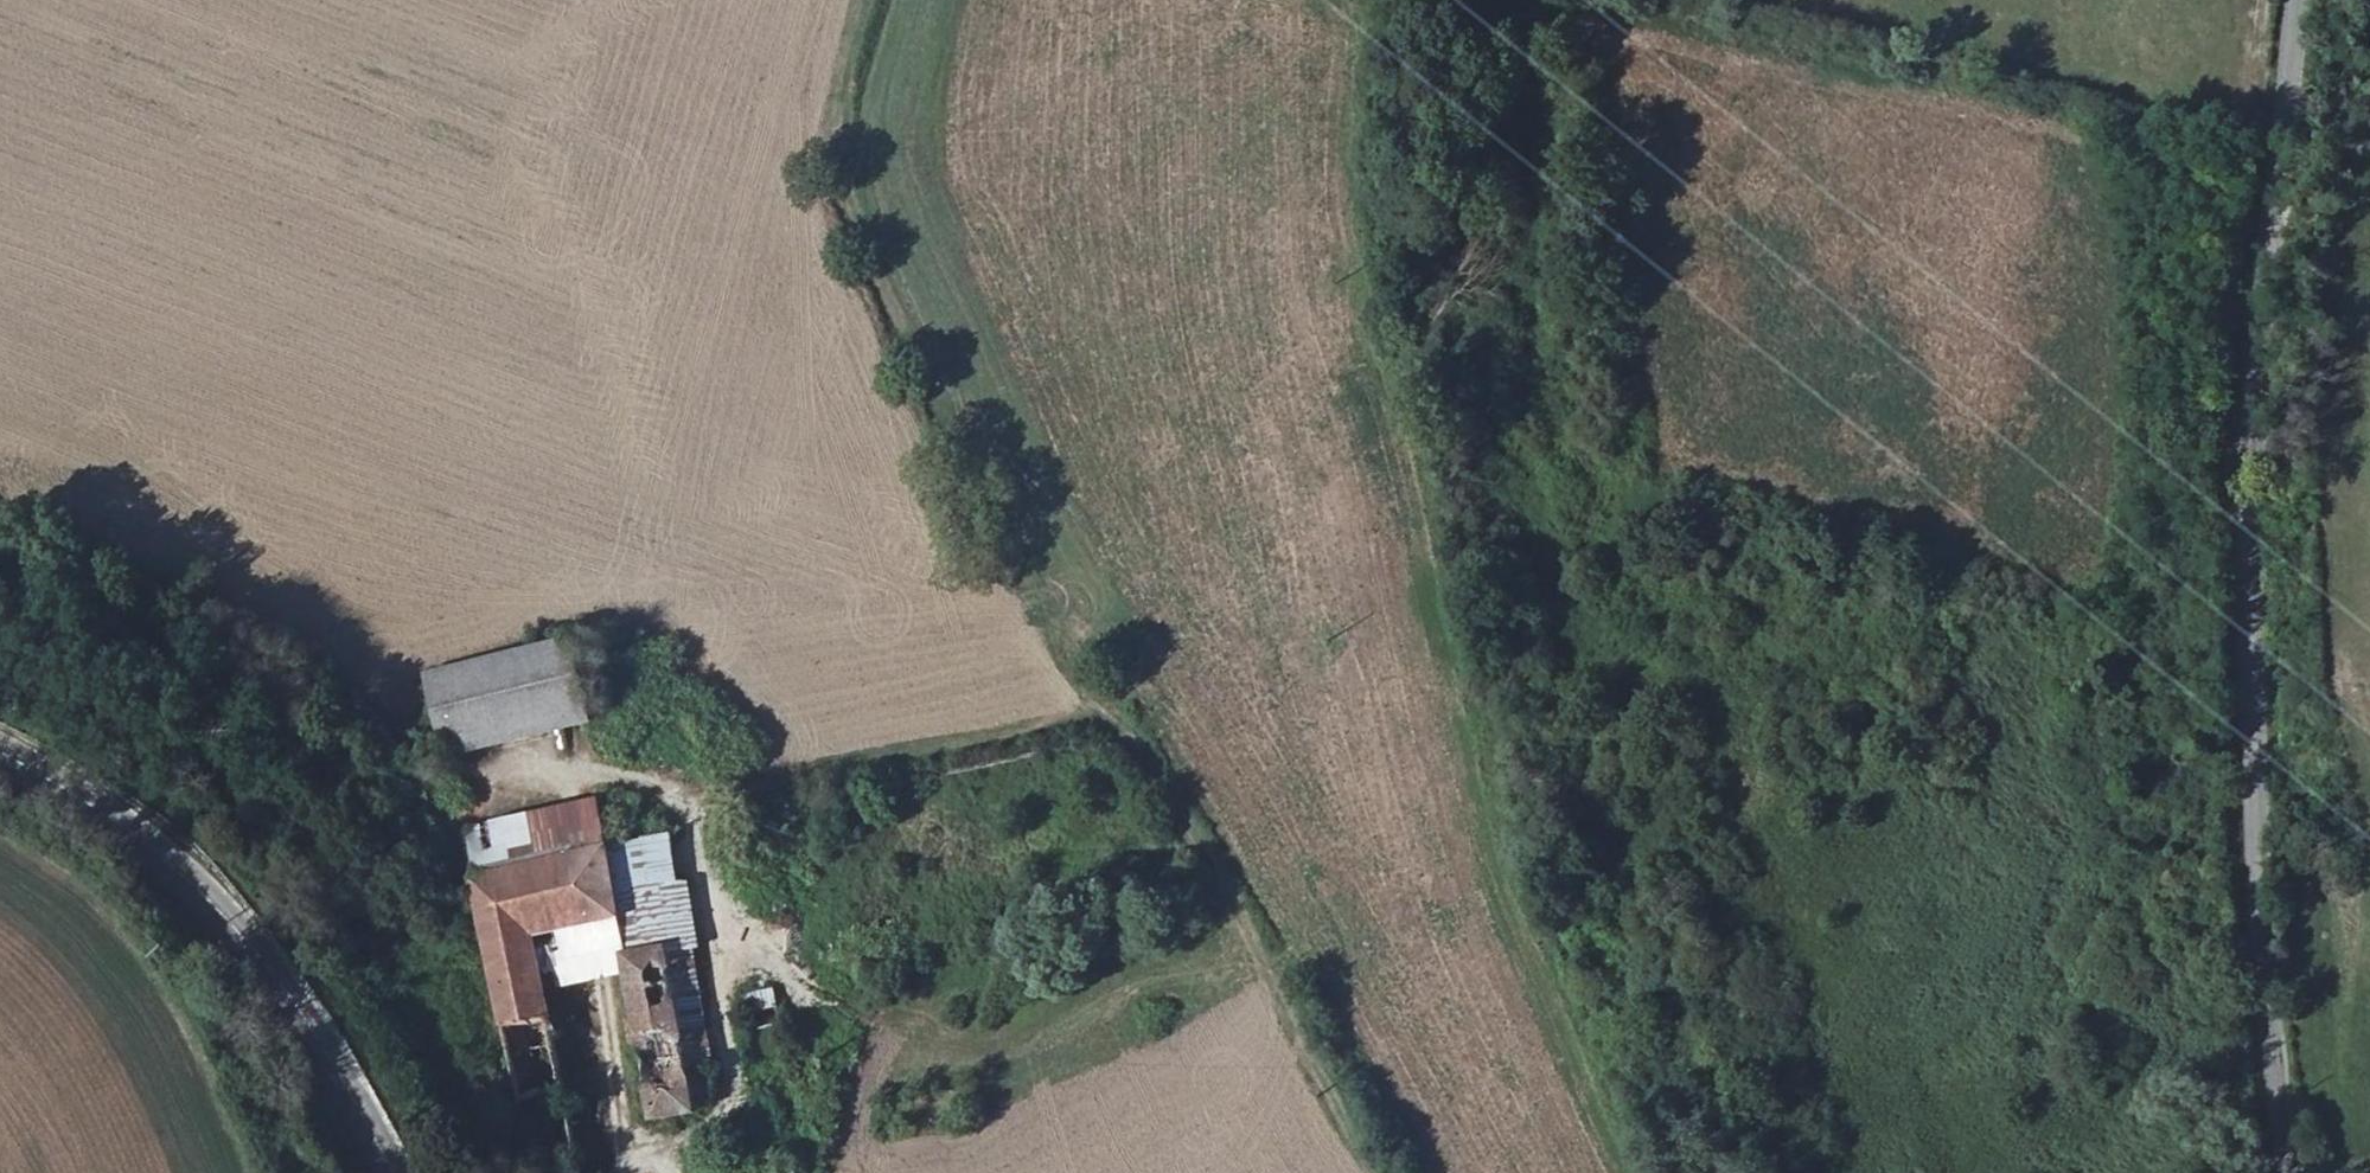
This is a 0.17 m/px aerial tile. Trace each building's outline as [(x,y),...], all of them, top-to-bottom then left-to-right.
[(441,758),(592,730),(578,646),(429,674),(441,758)] [(675,1014),(656,891),(619,897),(614,844),(472,878),(522,1172),(573,1172),(535,940),(617,922),(648,1120),(689,1112),(682,1068),(702,1066),(699,1045),(680,1048),(675,1014)]
